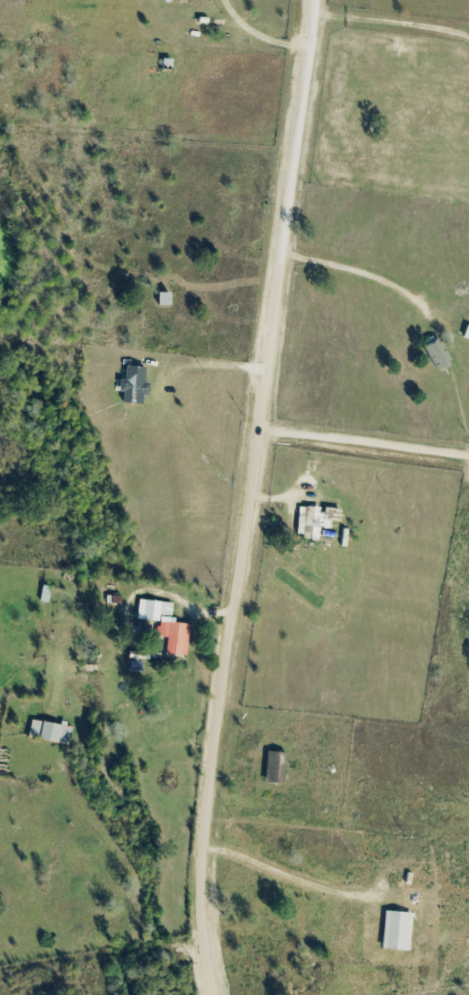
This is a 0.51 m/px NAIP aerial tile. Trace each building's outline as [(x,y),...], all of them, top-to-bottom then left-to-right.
[(170,60),(162,60),(161,74),(169,75),(170,60)] [(438,371),(452,361),(436,338),(422,348),(438,371)] [(142,405),(142,394),(148,395),(149,384),(143,384),(145,368),(125,366),(124,381),(121,381),(120,403),(142,405)] [(333,545),(354,522),(338,509),(318,531),(333,545)] [(171,602),(139,602),(139,620),(159,620),(159,615),(171,615),(171,602)] [(186,656),(189,625),(165,622),(162,654),(186,656)] [(28,739),(69,744),(71,726),(30,721),(28,739)] [(266,784),(284,784),(284,752),(266,752),(266,784)] [(407,951),(411,914),(385,912),(381,949),(407,951)]
